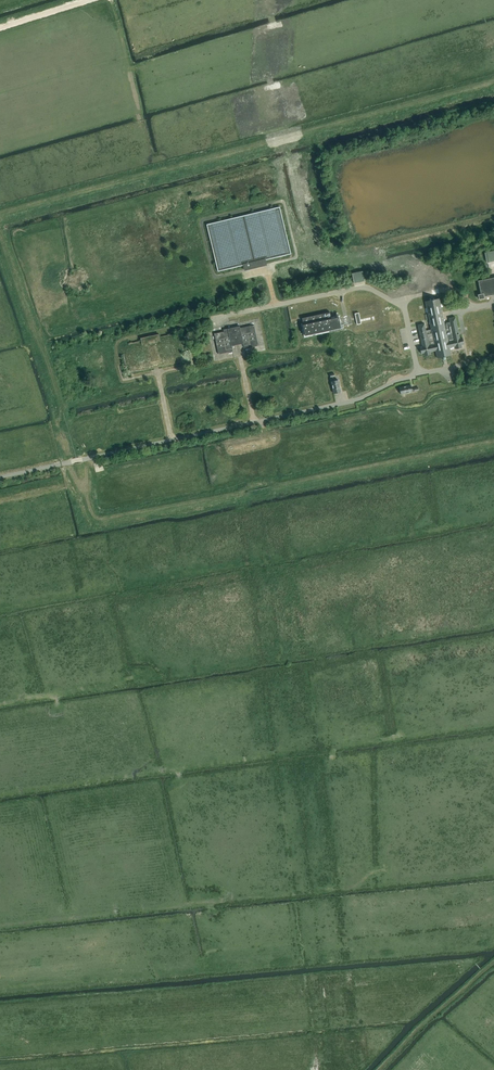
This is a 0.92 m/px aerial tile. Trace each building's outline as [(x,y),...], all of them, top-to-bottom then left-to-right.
[(243,265),(245,271),(267,266),(266,260),(291,254),(280,207),(207,225),(218,271),(243,265)] [(487,263),(493,261),(493,251),(485,252),(487,263)] [(363,271),(352,273),(354,283),(365,281),(363,271)] [(478,281),(481,294),(478,295),(479,300),(485,299),(484,297),(493,295),(493,278),(478,281)] [(425,324),(418,325),(423,347),(420,347),(421,354),(424,353),(425,356),(431,354),(430,352),(436,351),(437,358),(443,357),(444,360),(446,359),(446,356),(451,355),(450,350),(462,348),(461,345),(464,345),(463,338),(460,339),(456,317),(449,318),(450,322),(445,324),(439,299),(425,301),(431,330),(426,331),(425,324)] [(330,313),(302,319),(306,336),(341,328),(339,317),(331,319),(330,313)] [(228,329),(228,331),(214,334),(219,354),(233,351),(232,346),(244,344),(245,349),(259,346),(254,326),(240,329),(240,326),(228,329)] [(129,344),(128,340),(121,342),(127,373),(186,361),(180,333),(160,338),(159,335),(142,338),(142,341),(129,344)] [(334,374),(330,375),(334,394),(341,392),(338,380),(334,381),(333,377),(335,377),(334,374)] [(401,395),(419,391),(418,388),(412,389),(411,385),(400,388),(401,395)]
